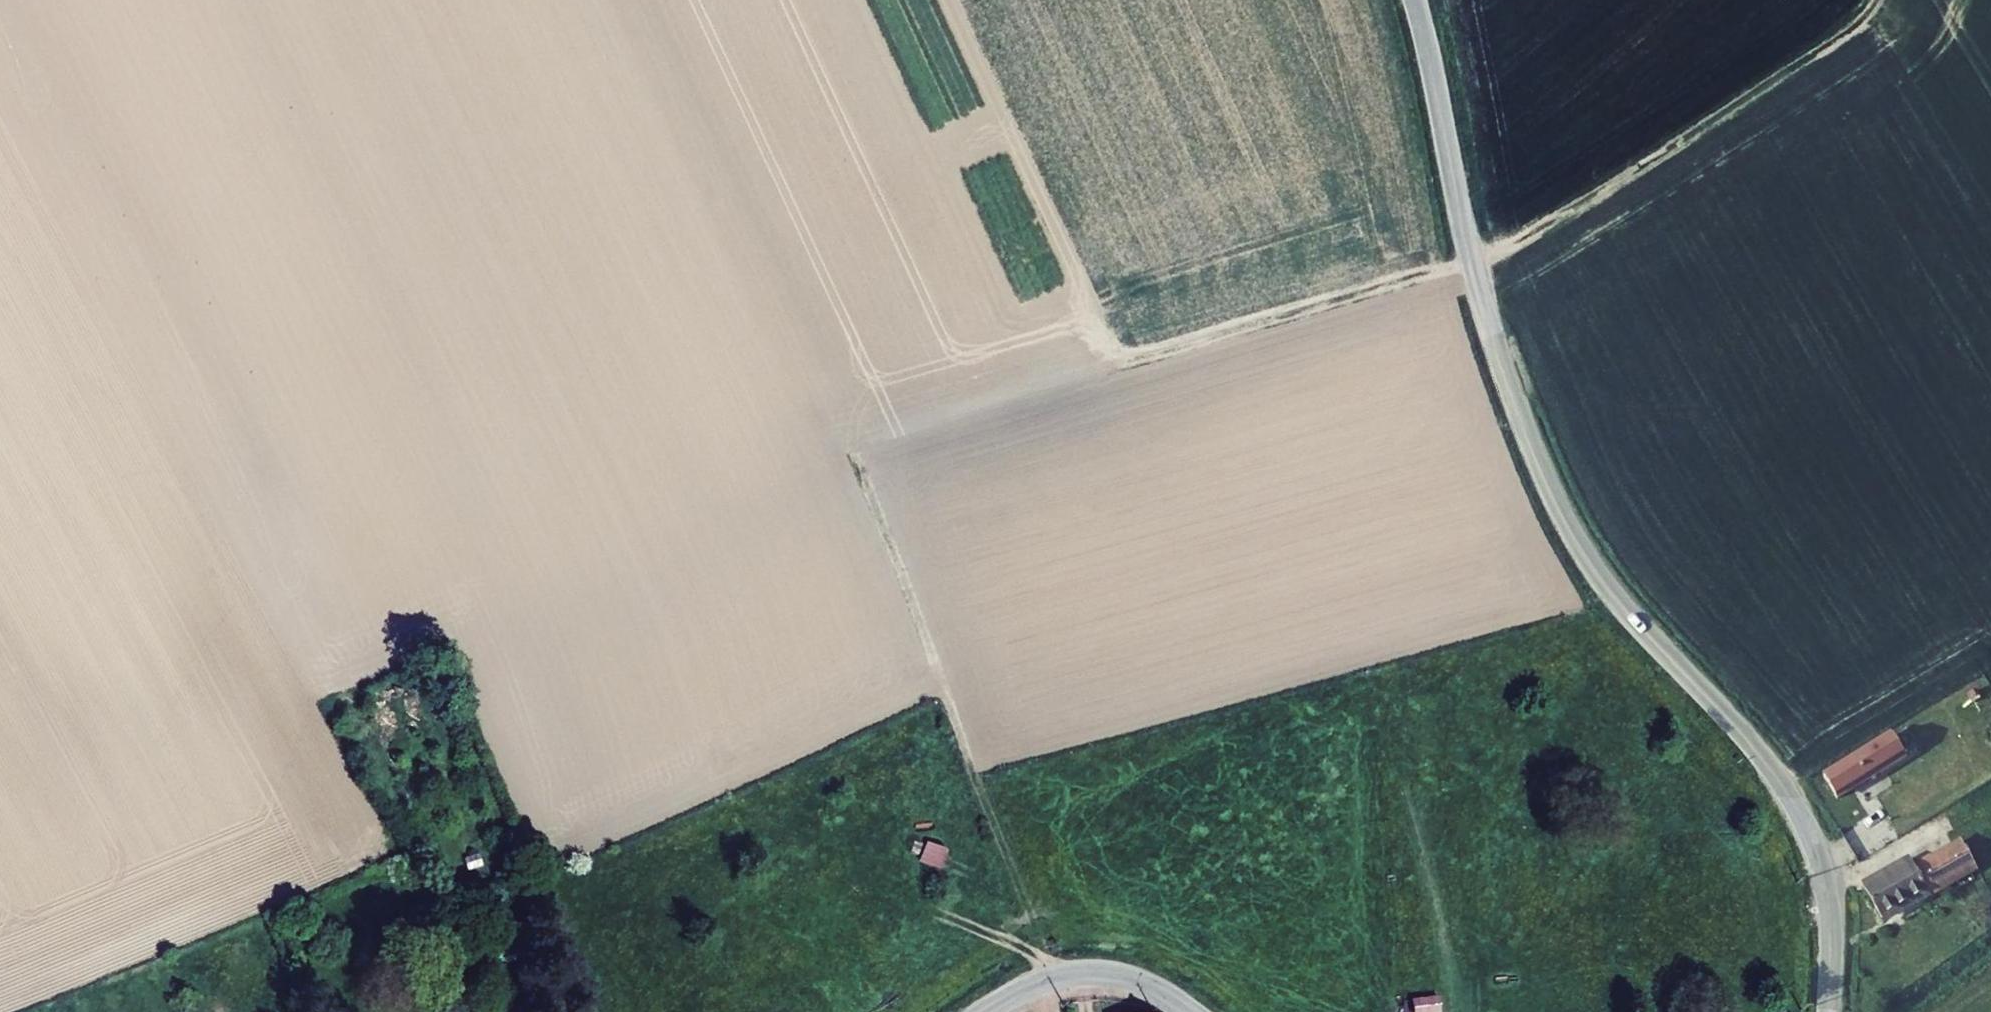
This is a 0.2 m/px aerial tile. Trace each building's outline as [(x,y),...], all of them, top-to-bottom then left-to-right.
[(1842,793),(1912,742),(1898,723),(1828,773),(1842,793)] [(1920,855),(1873,883),(1893,915),(1985,859),(1970,835),(1925,863),(1920,855)] [(919,860),(936,868),(944,850),(927,842),(919,860)] [(1412,998),(1413,1011),(1437,1011),(1436,997),(1412,998)]
